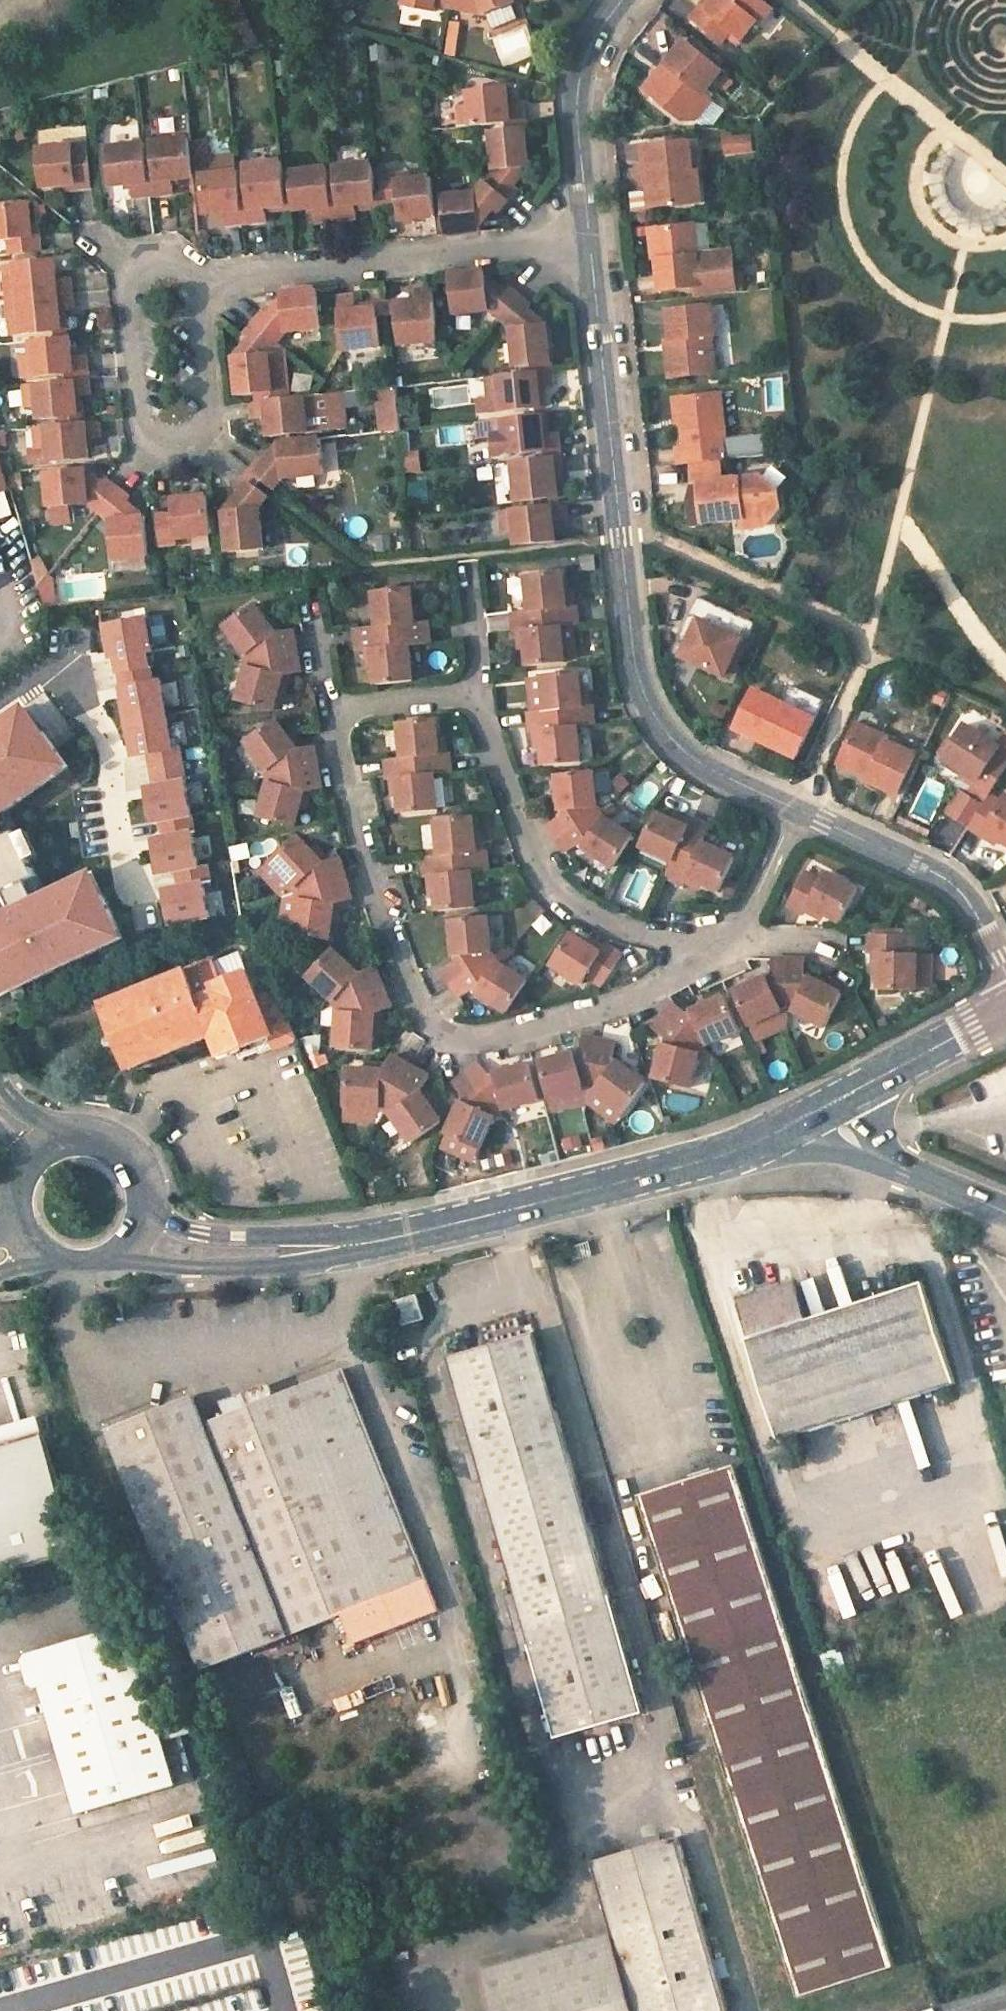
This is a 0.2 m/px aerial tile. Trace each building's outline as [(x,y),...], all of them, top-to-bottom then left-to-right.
[(505,0),(452,0),(452,3),(484,9),(505,0)] [(708,10),(704,6),(692,20),(722,44),(733,30),(743,39),(771,5),(765,0),(717,0),(708,10)] [(402,19),(433,25),(435,12),(404,6),(402,19)] [(689,42),(670,66),(672,68),(666,76),(664,74),(650,91),(687,121),(697,107),(726,71),(689,42)] [(465,126),(528,119),(526,103),(513,104),(511,85),(473,90),(475,103),(462,104),(465,126)] [(687,121),(698,119),(704,113),(697,107),(687,121)] [(495,134),(499,168),(489,181),(506,195),(512,199),(516,193),(522,187),(517,183),(524,174),(523,164),(535,162),(531,130),(495,134)] [(156,141),(160,179),(162,193),(171,192),(179,191),(177,177),(198,175),(194,137),(156,141)] [(695,204),(691,174),(698,173),(694,140),(647,146),(654,209),(695,204)] [(114,184),(140,181),(141,195),(148,194),(155,194),(149,142),(111,146),(114,184)] [(644,144),(624,147),(631,189),(651,186),(644,144)] [(47,189),(79,186),(80,190),(87,189),(95,188),(91,159),(77,161),(76,148),(43,152),(47,189)] [(288,206),(283,161),(246,165),(253,223),(260,222),(266,221),(265,208),(288,206)] [(355,203),(377,201),(373,163),(335,167),(341,219),(349,218),(357,217),(355,203)] [(295,209),(316,207),(318,221),(327,221),(336,220),(330,167),(292,171),(295,209)] [(247,224),(241,171),(204,175),(209,214),(228,212),(230,225),(238,225),(247,224)] [(415,218),(436,216),(432,177),(417,179),(416,172),(380,176),(383,207),(392,206),(393,221),(415,218)] [(706,203),(703,173),(698,173),(691,174),(695,204),(706,203)] [(477,194),(443,197),(447,236),(482,232),(481,219),(487,218),(496,208),(501,212),(506,206),(512,199),(506,195),(489,181),(477,194)] [(11,238),(13,253),(42,250),(41,242),(40,234),(35,234),(30,202),(0,206),(0,240),(11,238)] [(710,225),(657,230),(663,289),(701,285),(703,296),(741,291),(736,252),(714,254),(710,225)] [(59,257),(22,261),(24,277),(13,278),(16,299),(79,291),(77,282),(76,274),(62,276),(59,257)] [(460,307),(493,303),(504,311),(520,291),(524,286),(517,281),(511,276),(507,281),(498,273),(491,275),(489,262),(456,266),(460,307)] [(407,336),(443,332),(439,293),(437,280),(429,281),(422,282),(423,294),(403,297),(407,336)] [(297,322),(325,319),(321,282),(290,286),(291,297),(283,298),(274,309),(270,306),(266,312),(261,317),(286,336),(297,322)] [(518,321),(521,352),(559,348),(556,317),(544,319),(543,309),(533,301),(537,296),(531,291),(524,286),(520,291),(504,311),(518,321)] [(343,291),(349,343),(386,339),(381,299),(360,301),(359,290),(352,290),(343,291)] [(29,316),(31,332),(69,327),(66,308),(81,306),(80,299),(79,291),(16,299),(18,318),(29,316)] [(669,341),(674,377),(712,372),(709,337),(718,336),(715,305),(671,310),(674,340),(669,341)] [(300,381),(296,344),(286,336),(261,317),(256,323),(252,329),(257,333),(251,341),(252,352),(243,353),(247,388),(269,385),(300,381)] [(29,376),(93,367),(92,360),(91,353),(78,355),(75,334),(35,339),(37,355),(27,356),(29,376)] [(511,400),(549,395),(547,378),(558,376),(556,360),(499,366),(501,387),(509,386),(511,400)] [(45,417),(85,412),(83,392),(97,391),(95,383),(94,374),(30,382),(33,405),(44,403),(45,417)] [(269,385),(270,393),(301,390),(300,381),(269,385)] [(275,430),(324,423),(320,388),(301,390),(270,393),(259,395),(260,403),(261,410),(273,409),(275,430)] [(400,391),(379,393),(381,432),(402,431),(400,391)] [(681,397),(688,448),(682,449),(684,465),(697,464),(728,460),(731,460),(724,393),(681,397)] [(504,447),(551,441),(566,439),(564,421),(552,422),(550,404),(509,409),(511,423),(501,425),(504,447)] [(56,457),(94,452),(92,436),(104,434),(103,426),(102,418),(40,425),(44,448),(55,446),(56,457)] [(293,468),(333,463),(330,430),(289,435),(291,447),(276,449),(273,453),(269,450),(264,456),(259,462),(282,481),(293,468)] [(566,439),(551,441),(552,448),(567,446),(566,439)] [(520,452),(525,492),(560,488),(568,487),(565,462),(569,461),(567,446),(552,448),(520,452)] [(11,490),(0,452),(0,493),(11,490)] [(62,500),(97,496),(108,505),(127,480),(120,475),(114,470),(112,473),(105,467),(97,469),(95,458),(58,462),(62,500)] [(728,460),(697,464),(699,483),(706,482),(730,480),(728,460)] [(229,508),(234,548),(267,544),(262,505),(275,489),(252,471),(242,483),(248,487),(242,494),(244,506),(229,508)] [(711,521),(749,516),(750,521),(780,517),(790,508),(778,490),(760,476),(730,480),(706,482),(711,521)] [(123,550),(157,545),(152,508),(140,509),(138,495),(134,492),(137,488),(132,485),(127,480),(108,505),(117,512),(123,550)] [(184,529),(217,525),(213,485),(196,487),(179,489),(181,505),(167,506),(170,537),(185,535),(184,529)] [(561,496),(569,495),(568,487),(560,488),(561,496)] [(522,517),(524,534),(563,530),(561,512),(575,510),(573,494),(569,495),(561,496),(508,502),(511,518),(522,517)] [(576,596),(571,560),(536,564),(540,601),(541,604),(555,602),(557,619),(571,618),(571,619),(581,618),(587,617),(584,595),(576,596)] [(374,583),(378,618),(379,620),(394,618),(397,638),(411,636),(411,638),(433,635),(430,610),(414,612),(410,579),(374,583)] [(707,620),(697,643),(691,656),(732,675),(757,619),(706,596),(698,615),(707,620)] [(224,618),(247,650),(248,654),(295,645),(292,630),(291,625),(275,628),(255,599),(224,618)] [(536,620),(539,655),(575,651),(575,649),(571,619),(571,618),(557,619),(555,602),(541,604),(540,601),(524,603),(526,621),(536,620)] [(697,643),(707,620),(698,615),(687,639),(697,643)] [(376,641),(382,676),(416,672),(411,638),(411,636),(397,638),(394,618),(379,620),(378,618),(360,620),(363,643),(376,641)] [(581,618),(571,619),(575,649),(585,647),(581,618)] [(249,659),(240,696),(274,704),(282,668),(299,665),(298,660),(295,645),(248,654),(249,659)] [(595,681),(593,662),(557,665),(561,704),(572,702),(575,719),(590,717),(590,719),(607,717),(605,695),(604,695),(596,696),(595,681)] [(23,727),(55,777),(58,775),(132,727),(99,677),(23,727)] [(595,681),(596,696),(604,695),(602,681),(595,681)] [(832,696),(801,682),(792,701),(823,715),(832,696)] [(745,726),(806,754),(823,715),(792,701),(763,687),(745,726)] [(554,724),(558,757),(594,753),(590,719),(590,717),(575,719),(572,702),(561,704),(558,704),(557,702),(545,703),(548,724),(554,724)] [(58,775),(55,777),(23,727),(13,711),(0,720),(0,857),(16,883),(0,896),(0,909),(5,917),(2,923),(2,932),(3,940),(5,944),(11,950),(18,954),(27,956),(31,956),(38,969),(87,938),(78,925),(129,893),(139,886),(98,821),(90,826),(58,775)] [(442,746),(439,713),(405,716),(409,751),(409,753),(423,751),(426,769),(436,767),(441,766),(441,768),(453,766),(452,745),(442,746)] [(248,735),(269,764),(270,771),(318,762),(315,746),(314,741),(297,744),(277,716),(248,735)] [(850,754),(882,769),(878,776),(907,789),(924,751),(895,738),(897,734),(866,720),(850,754)] [(986,777),(985,779),(1000,788),(1005,778),(1005,742),(973,722),(952,756),(986,777)] [(73,779),(138,737),(132,727),(58,775),(90,826),(98,821),(73,779)] [(402,773),(406,807),(440,803),(436,767),(426,769),(423,751),(409,753),(409,751),(392,753),(394,773),(402,773)] [(882,769),(850,754),(847,761),(847,762),(878,776),(882,769)] [(271,775),(263,811),(298,819),(305,785),(322,782),(321,777),(318,762),(270,771),(271,775)] [(570,829),(613,802),(609,794),(605,762),(570,766),(576,808),(562,817),(570,829)] [(978,824),(991,832),(992,832),(995,827),(1005,834),(1005,795),(999,791),(978,824)] [(646,822),(615,805),(613,802),(570,829),(577,842),(593,833),(629,854),(646,822)] [(654,834),(687,849),(691,839),(707,845),(713,833),(714,834),(721,818),(701,809),(698,816),(667,803),(654,834)] [(480,843),(476,812),(441,815),(445,849),(445,850),(460,848),(463,864),(478,863),(478,865),(490,863),(488,842),(480,843)] [(164,906),(108,817),(107,816),(98,821),(139,886),(129,893),(145,918),(164,906)] [(995,827),(992,832),(991,832),(1004,839),(1005,836),(1005,834),(995,827)] [(322,858),(302,832),(276,853),(297,880),(299,888),(346,873),(341,858),(339,852),(322,858)] [(699,863),(732,877),(746,847),(714,834),(713,833),(707,845),(691,839),(687,849),(685,853),(684,852),(679,863),(696,870),(699,863)] [(440,869),(444,903),(482,899),(478,865),(478,863),(463,864),(460,848),(445,850),(445,849),(429,851),(431,870),(440,869)] [(817,893),(849,908),(865,876),(832,861),(829,869),(812,861),(798,893),(814,900),(817,893)] [(301,894),(299,928),(332,929),(334,897),(352,892),(350,887),(346,873),(299,888),(301,894)] [(494,946),(489,912),(455,915),(459,955),(445,964),(454,979),(497,952),(494,946)] [(882,966),(881,981),(916,985),(920,951),(909,950),(911,930),(875,926),(873,947),(876,947),(884,948),(882,966)] [(558,958),(588,977),(592,970),(608,980),(628,949),(620,945),(613,940),(608,947),(578,928),(558,958)] [(310,969),(337,995),(339,1000),(383,982),(377,968),(375,963),(360,969),(333,944),(310,969)] [(884,948),(876,947),(874,965),(882,966),(884,948)] [(751,1018),(782,1003),(789,1003),(790,951),(774,950),(772,970),(736,986),(751,1018)] [(795,1003),(825,1019),(840,989),(805,972),(806,953),(801,953),(790,951),(789,1003),(795,1003)] [(477,984),(510,1006),(529,975),(499,955),(497,952),(454,979),(462,993),(477,984)] [(130,1071),(213,1036),(219,1051),(254,1036),(257,1043),(274,1036),(247,970),(222,980),(214,962),(104,1007),(130,1071)] [(341,1004),(338,1038),(373,1040),(375,1007),(390,1000),(388,996),(383,982),(339,1000),(341,1004)] [(668,1009),(703,1038),(707,1034),(739,1020),(726,991),(691,1007),(677,997),(674,1001),(668,1009)] [(667,1030),(656,1070),(687,1080),(698,1043),(703,1038),(668,1009),(661,1018),(658,1022),(667,1030)] [(553,1090),(588,1081),(593,1082),(603,1032),(588,1029),(583,1044),(544,1055),(553,1090)] [(599,1083),(625,1104),(647,1078),(615,1051),(617,1035),(603,1032),(593,1082),(599,1083)] [(221,1058),(257,1043),(254,1036),(219,1051),(221,1058)] [(345,1102),(382,1102),(387,1104),(413,1059),(395,1047),(384,1064),(346,1062),(345,1102)] [(507,1102),(540,1094),(531,1060),(491,1069),(481,1056),(468,1066),(502,1107),(507,1102)] [(392,1107),(409,1138),(442,1118),(421,1083),(429,1069),(413,1059),(387,1104),(392,1107)] [(483,1141),(497,1111),(502,1107),(468,1066),(455,1076),(466,1090),(450,1127),(483,1141)] [(588,1081),(553,1090),(557,1104),(590,1095),(593,1082),(588,1081)] [(599,1083),(593,1082),(590,1095),(616,1116),(625,1104),(599,1083)] [(822,1315),(855,1414),(955,1383),(923,1282),(822,1315)] [(855,1414),(822,1315),(808,1319),(796,1283),(743,1300),(755,1336),(747,1339),(778,1438),(855,1414)] [(416,1293),(395,1299),(401,1323),(423,1317),(416,1293)] [(390,1302),(378,1306),(386,1330),(397,1326),(390,1302)] [(642,1711),(534,1331),(448,1356),(555,1735),(642,1711)] [(196,1394),(108,1429),(204,1669),(253,1649),(264,1645),(346,1613),(430,1580),(345,1368),(207,1423),(196,1394)] [(39,1428),(0,1439),(0,1447),(41,1435),(39,1428)] [(0,1447),(0,1576),(75,1554),(41,1435),(0,1447)] [(897,1964),(735,1462),(639,1493),(800,1994),(897,1964)] [(358,1642),(441,1609),(430,1580),(346,1613),(358,1642)] [(153,1720),(127,1628),(24,1656),(21,1666),(28,1688),(34,1691),(38,1690),(73,1815),(172,1787),(161,1745),(193,1736),(186,1711),(153,1720)] [(253,1649),(255,1654),(266,1650),(264,1645),(253,1649)] [(679,1835),(592,1861),(612,1932),(583,1940),(585,1946),(605,2010),(728,2010),(679,1835)] [(210,1934),(112,1963),(124,2004),(173,1990),(179,2010),(233,2010),(210,1934)] [(493,2010),(605,2010),(585,1946),(583,1940),(546,1951),(545,1947),(537,1950),(538,1953),(522,1957),(521,1954),(511,1957),(512,1960),(481,1969),(493,2010)]
